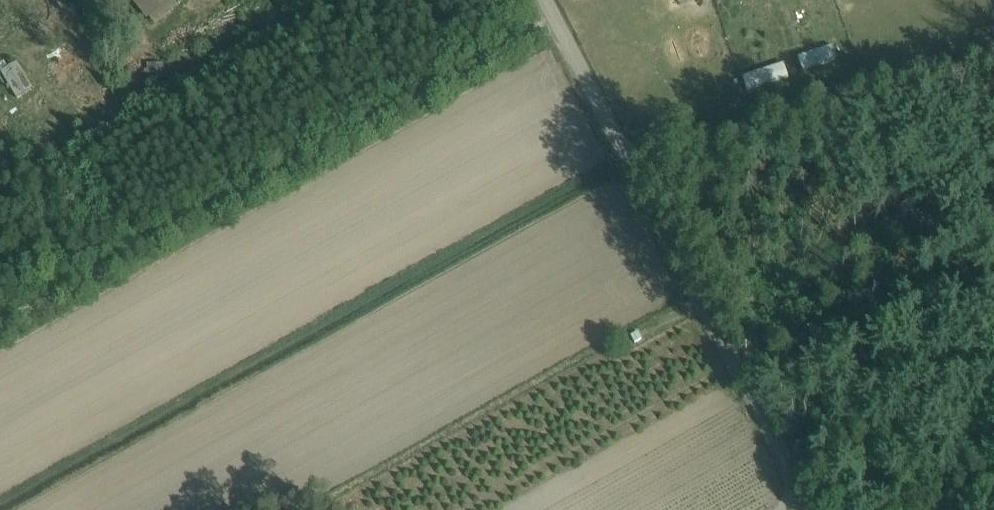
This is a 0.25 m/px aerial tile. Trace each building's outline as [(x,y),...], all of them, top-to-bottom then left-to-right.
[(148,20),(150,19),(156,27),(180,7),(174,0),(132,0),(148,20)] [(834,46),(798,57),(803,72),(839,60),(834,46)] [(0,65),(0,79),(7,91),(10,89),(17,101),(34,91),(18,63),(8,68),(5,62),(0,65)] [(785,65),(743,78),(747,92),(789,79),(785,65)]
